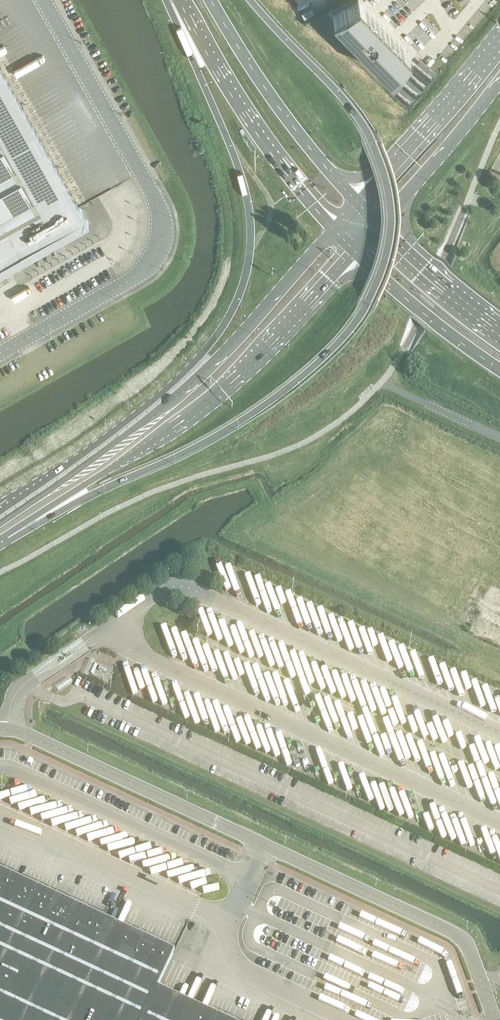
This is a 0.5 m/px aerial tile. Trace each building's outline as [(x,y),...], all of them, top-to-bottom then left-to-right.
[(358,0),(332,15),(391,75),(409,53),(408,51),(364,6),(358,0)] [(0,68),(0,273),(9,268),(8,266),(14,263),(14,265),(15,265),(14,263),(17,261),(18,263),(18,261),(84,224),(85,225),(89,223),(79,207),(78,207),(0,68)] [(156,991),(173,955),(0,874),(0,1019),(219,1019),(156,991)]
